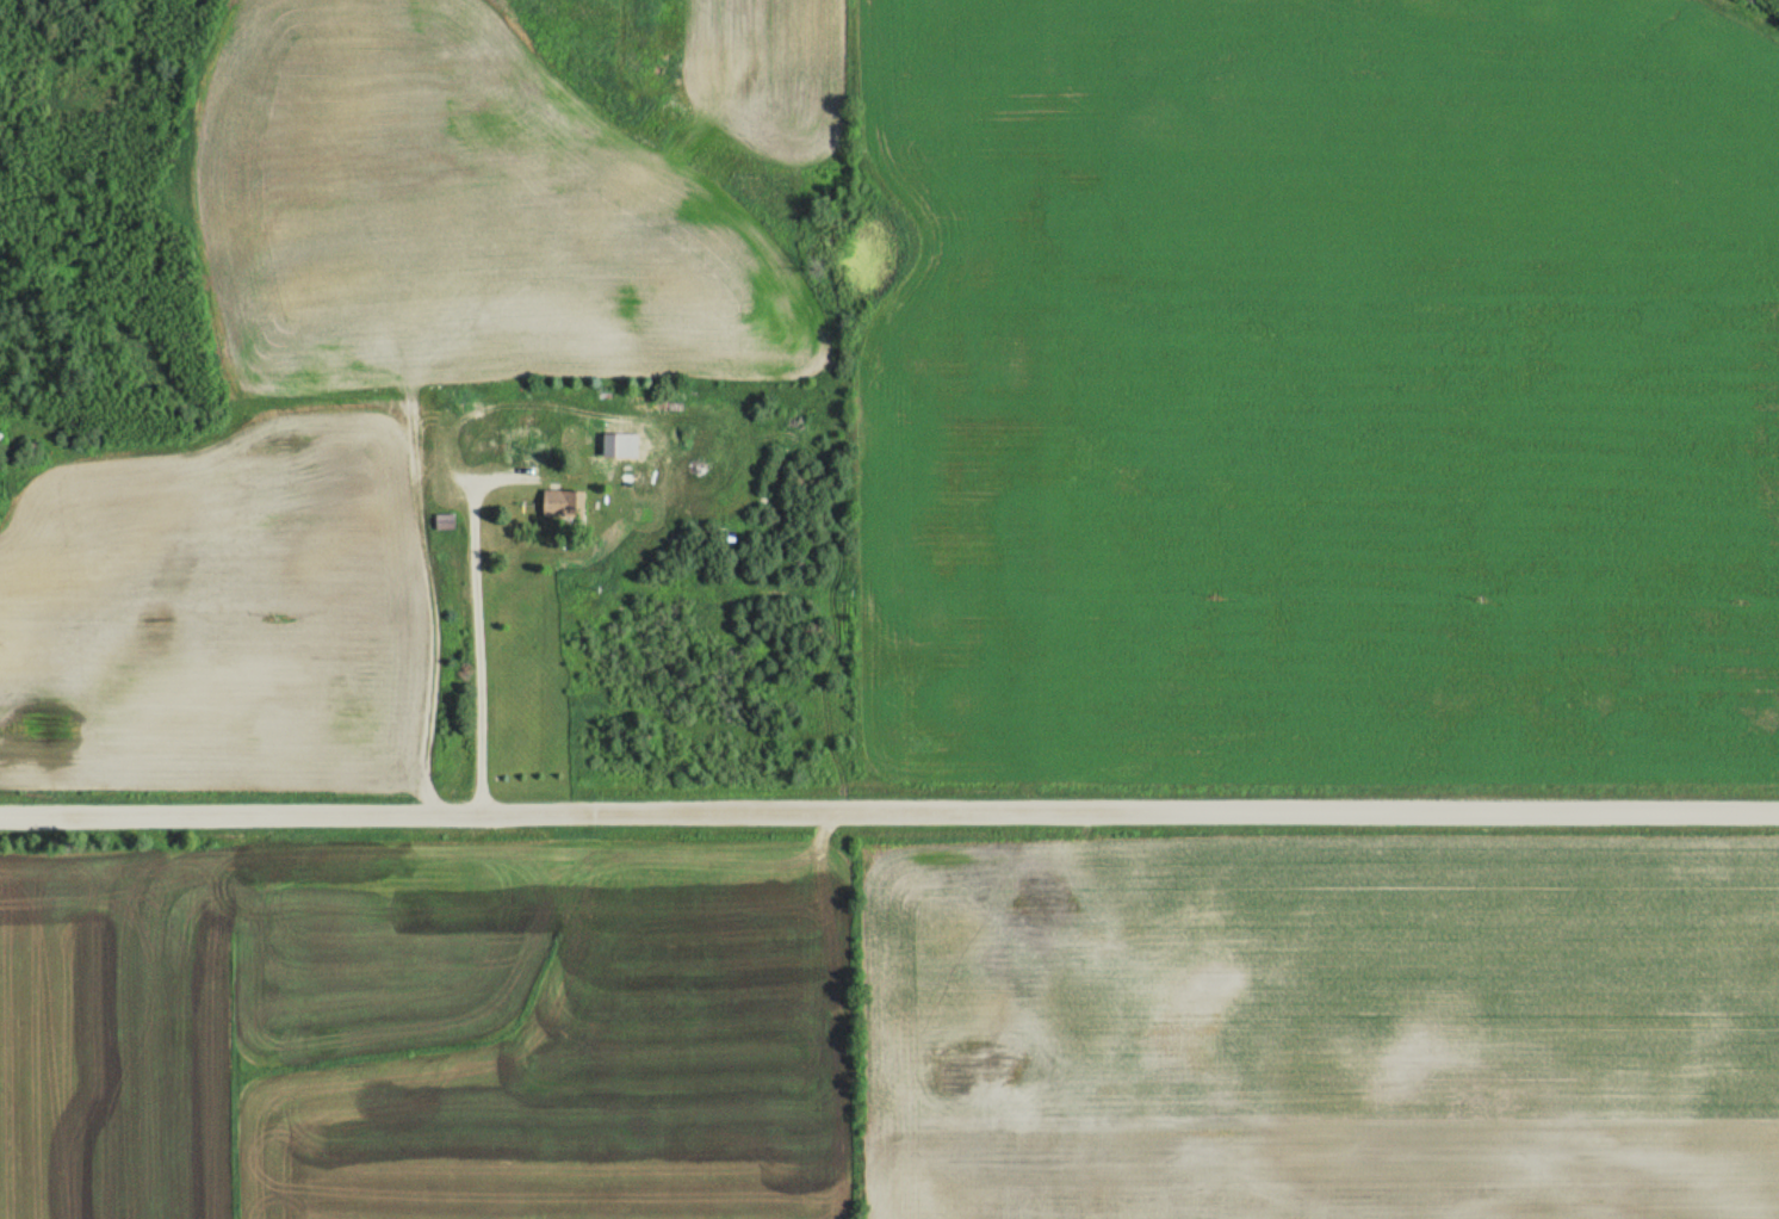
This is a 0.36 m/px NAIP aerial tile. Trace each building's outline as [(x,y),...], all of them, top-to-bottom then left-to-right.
[(583,515),(583,490),(542,490),(542,515),(583,515)] [(455,528),(455,513),(434,513),(434,528),(455,528)]
